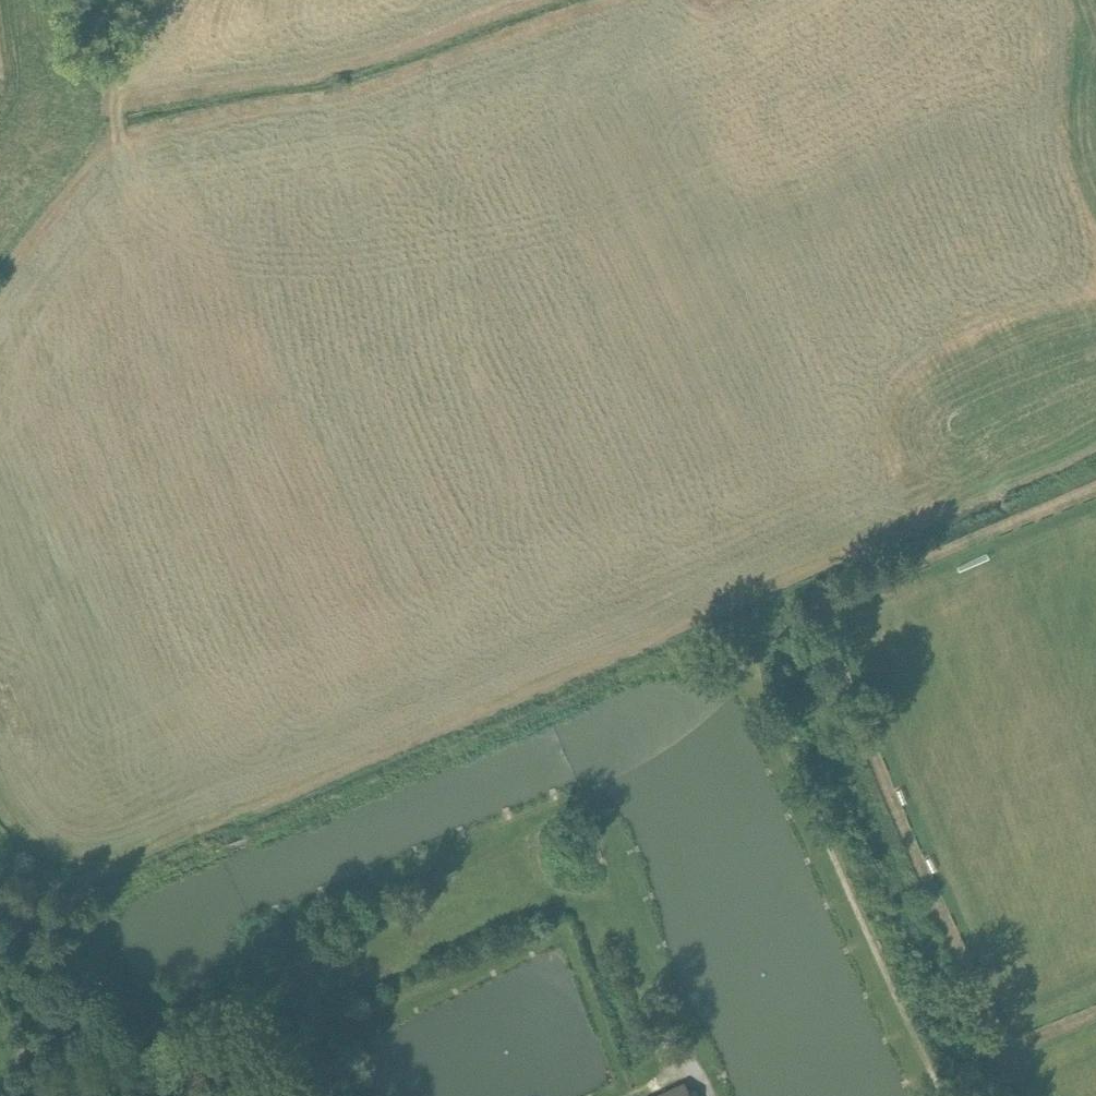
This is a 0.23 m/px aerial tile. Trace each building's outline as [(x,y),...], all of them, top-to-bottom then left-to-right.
[(684,1084),(658,1095),(689,1095),(684,1084)]
